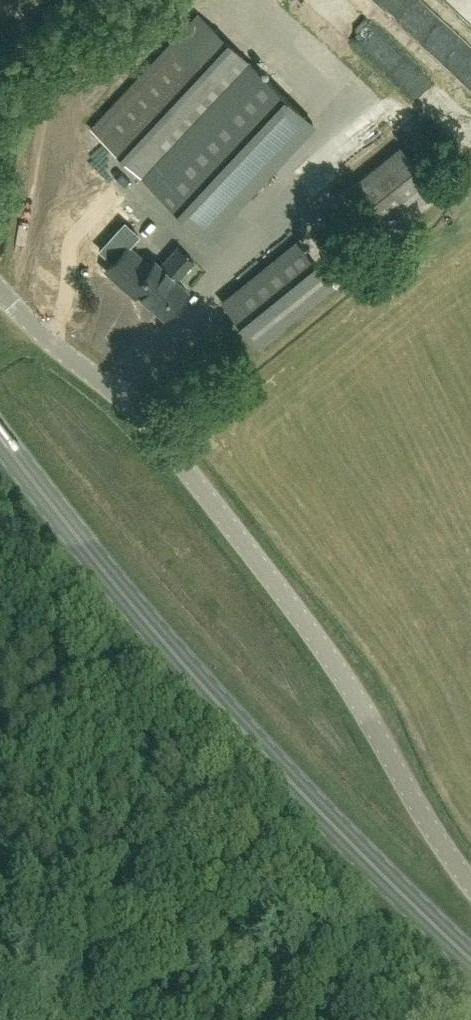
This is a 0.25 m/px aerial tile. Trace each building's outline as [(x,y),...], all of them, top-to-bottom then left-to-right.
[(349,32),(364,13),(347,0),(324,0),(317,8),(349,32)] [(90,128),(150,184),(205,235),(312,121),(212,29),(189,54),(173,40),(90,128)] [(470,85),(470,42),(466,36),(444,57),(470,85)] [(337,197),(366,233),(428,183),(399,147),(337,197)] [(332,285),(296,240),(221,301),(258,346),(332,285)] [(176,281),(193,261),(177,246),(159,266),(154,261),(149,267),(126,246),(105,270),(130,292),(133,288),(163,315),(186,290),(176,281)]
